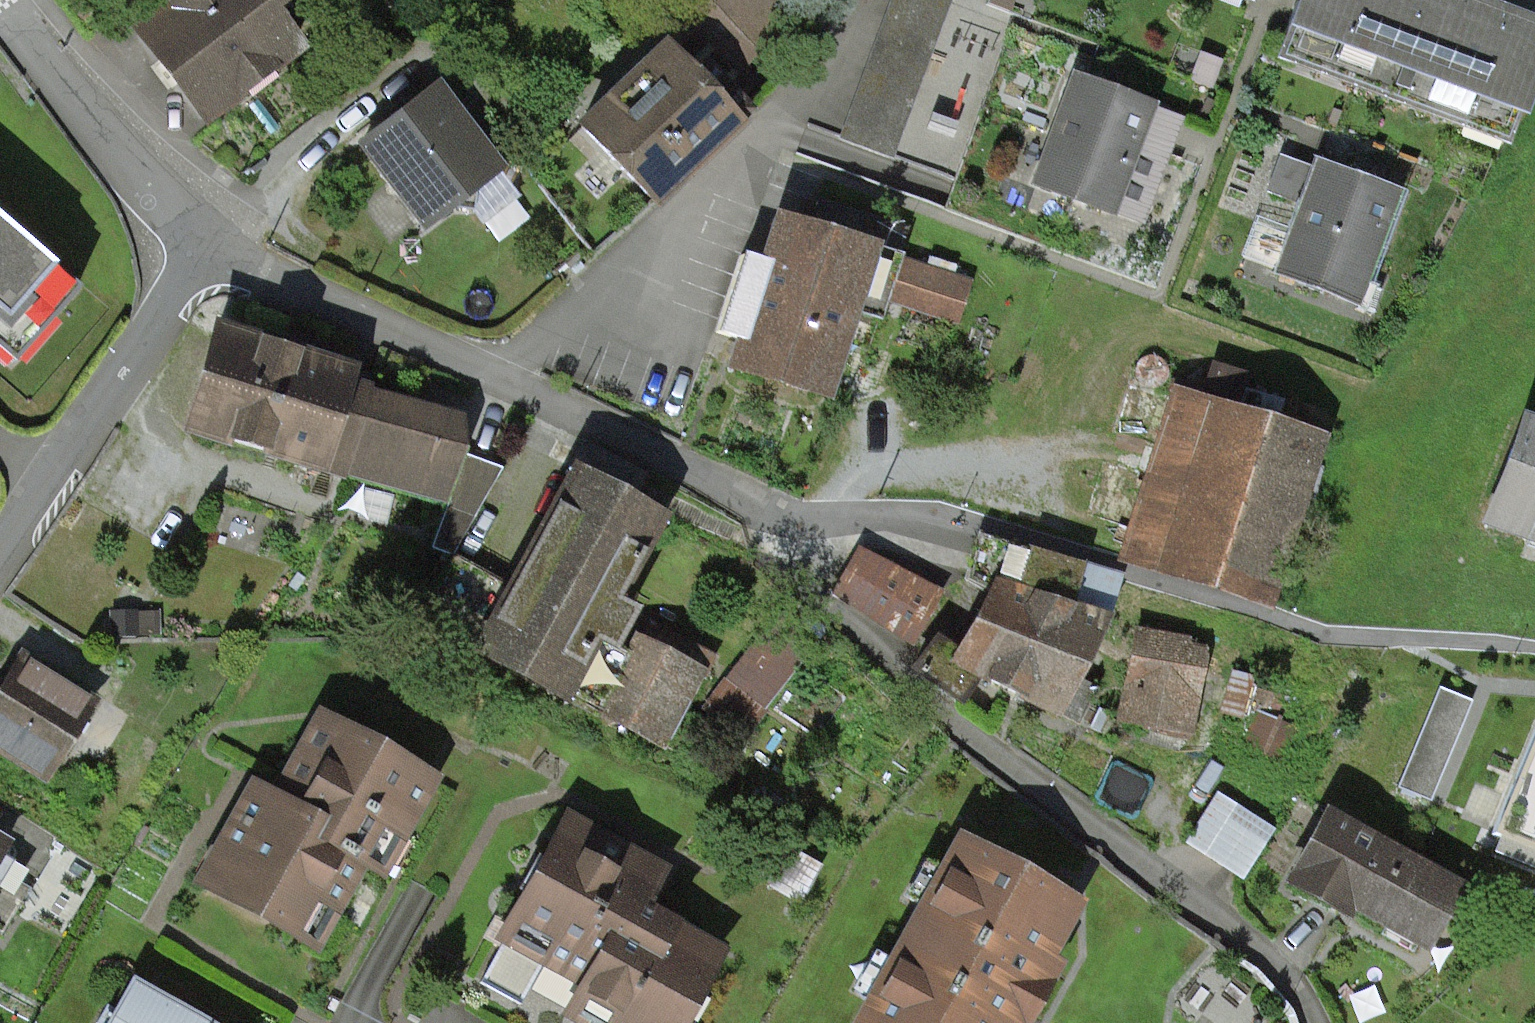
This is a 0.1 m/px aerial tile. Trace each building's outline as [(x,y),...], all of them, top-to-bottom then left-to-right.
[(202,117),(293,48),(277,26),(283,21),(310,0),(177,0),(138,30),(202,117)] [(891,154),(942,2),(936,0),(892,0),(841,137),(891,154)] [(1323,52),(1317,65),(1463,119),(1467,107),(1508,122),(1534,49),(1534,34),(1445,0),(1296,0),(1282,37),(1323,52)] [(662,48),(581,125),(653,199),(746,113),(703,65),(689,78),(684,72),(662,48)] [(1073,83),(1038,181),(1136,218),(1173,119),(1104,94),(1073,83)] [(434,87),(362,142),(423,223),(448,204),(470,207),(471,187),(497,167),(471,134),(434,87)] [(1317,172),(1280,272),(1350,298),(1386,196),(1347,182),(1317,172)] [(10,363),(76,288),(0,222),(0,355),(10,363)] [(744,338),(733,371),(843,406),(875,304),(950,328),(962,291),(777,233),(768,261),(751,255),(727,332),(736,335),(744,338)] [(220,331),(188,428),(442,501),(460,447),(461,429),(462,415),(358,386),(343,383),(347,370),(220,331)] [(1120,552),(1260,600),(1314,442),(1232,414),(1245,377),(1214,366),(1199,409),(1172,400),(1120,552)] [(1485,523),(1534,541),(1534,429),(1521,424),(1485,523)] [(452,558),(421,617),(598,711),(605,714),(664,745),(710,658),(648,625),(637,646),(632,643),(625,655),(609,647),(628,612),(610,603),(656,517),(630,504),(645,477),(581,443),(565,474),(571,477),(519,576),(511,590),(452,558)] [(935,640),(915,669),(960,702),(977,676),(1009,690),(1076,724),(1095,689),(1076,677),(1103,622),(1114,579),(979,537),(965,580),(989,594),(954,652),(935,640)] [(937,597),(856,550),(830,595),(911,642),(937,597)] [(734,676),(716,715),(747,732),(814,643),(779,614),(734,676)] [(1204,645),(1134,636),(1117,724),(1186,739),(1204,645)] [(44,777),(91,704),(21,659),(0,691),(0,749),(44,777)] [(1469,701),(1435,688),(1395,787),(1429,801),(1469,701)] [(253,793),(204,882),(312,941),(359,856),(362,858),(381,825),(397,834),(427,781),(320,723),(279,797),(276,805),(253,793)] [(1489,835),(1495,838),(1488,854),(1530,871),(1534,858),(1534,723),(1489,835)] [(1269,830),(1218,797),(1185,843),(1240,873),(1269,830)] [(1345,902),(1421,945),(1447,900),(1453,889),(1324,819),(1288,882),(1340,911),(1345,902)] [(482,982),(521,1003),(545,959),(588,983),(580,998),(611,1015),(606,1022),(673,1022),(712,954),(638,913),(633,910),(653,873),(568,827),(482,982)] [(865,1022),(1014,1022),(1046,966),(1035,961),(1064,907),(960,848),(865,1022)] [(1,932),(26,892),(0,876),(0,931),(1,932)] [(130,981),(114,1010),(105,1005),(96,1022),(203,1022),(130,981)]
